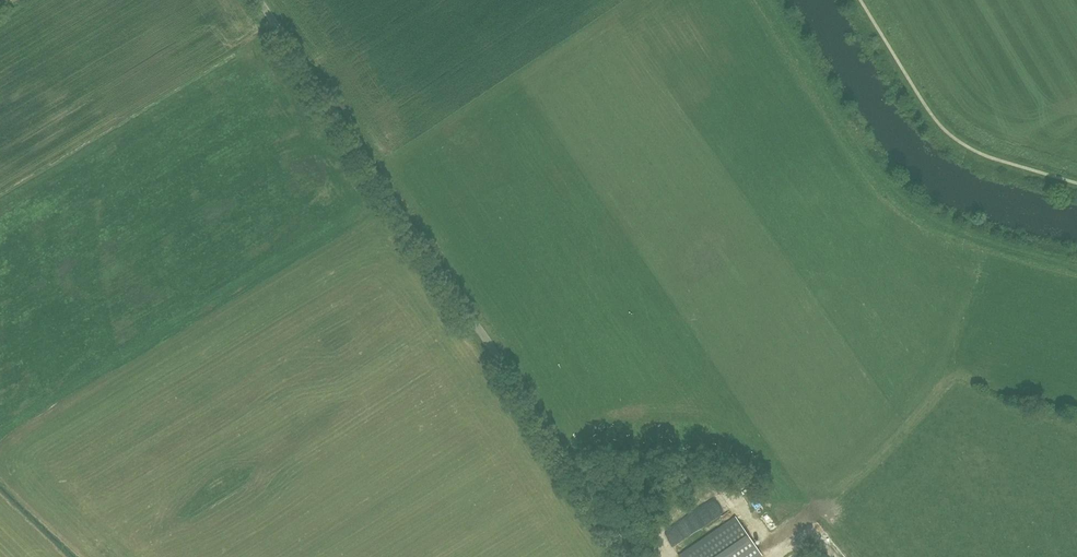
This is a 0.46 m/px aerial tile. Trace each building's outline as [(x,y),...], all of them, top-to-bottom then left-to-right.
[(735,517),(678,556),(679,556),(758,556),(761,555),(735,517)]
